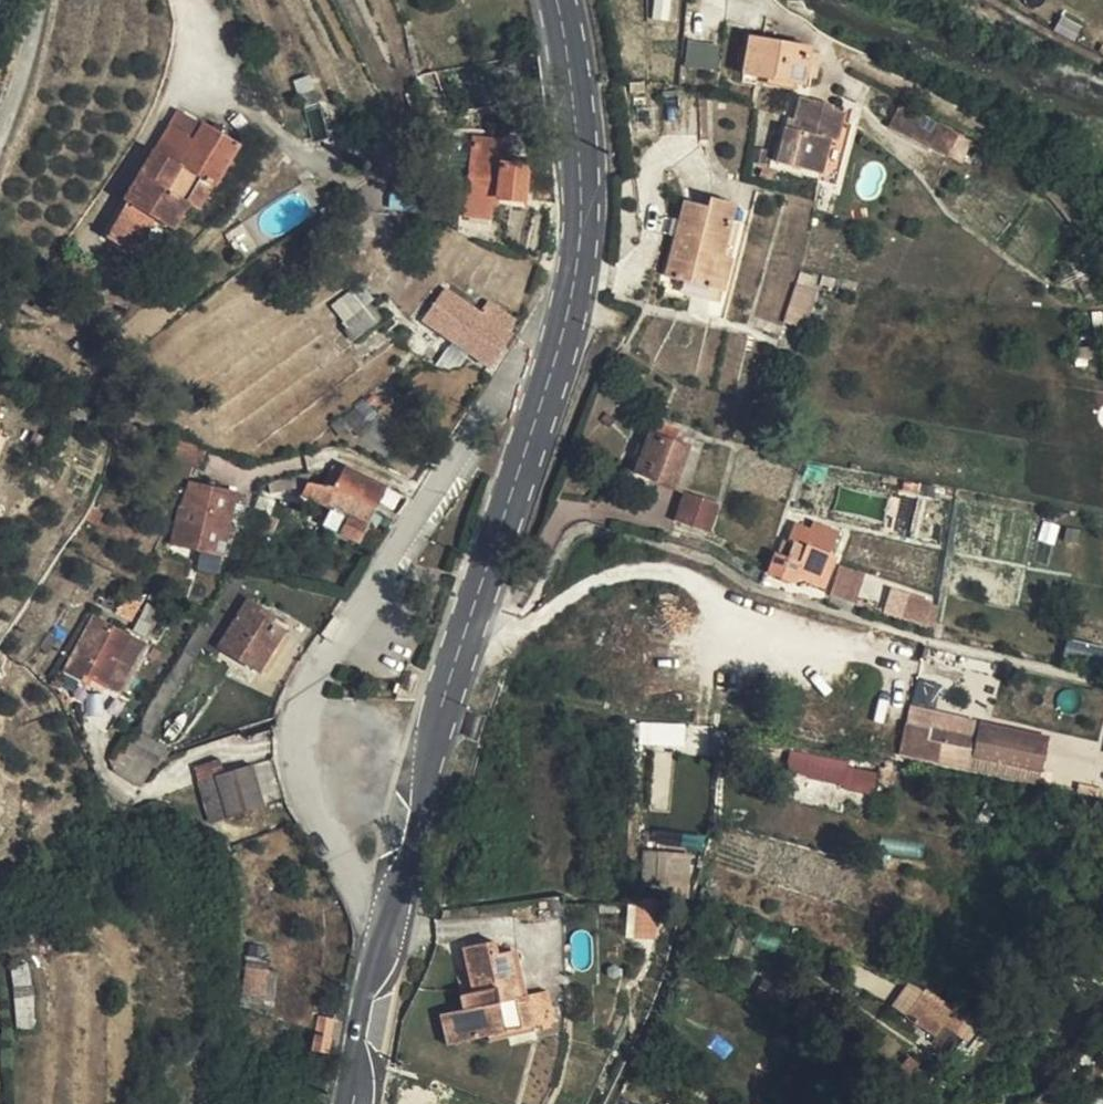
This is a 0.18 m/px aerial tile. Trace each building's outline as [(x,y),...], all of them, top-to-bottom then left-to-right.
[(738,34),(736,47),(734,60),(732,72),(794,79),(796,69),(799,45),(799,41),(738,34)] [(719,66),(720,40),(689,39),(688,65),(719,66)] [(809,46),(799,45),(796,69),(806,70),(809,46)] [(734,60),(736,47),(728,46),(727,59),(734,60)] [(793,89),(788,111),(785,121),(777,119),(768,154),(812,166),(812,173),(829,178),(844,115),(834,113),(837,104),(825,101),(826,97),(793,89)] [(898,99),(892,95),(882,116),(888,120),(898,99)] [(941,147),(951,125),(898,99),(888,120),(941,147)] [(785,121),(788,111),(779,109),(777,119),(785,121)] [(210,187),(212,188),(237,145),(201,124),(199,126),(175,111),(166,126),(151,152),(210,187)] [(484,145),(486,137),(465,133),(453,198),(475,202),(478,183),(511,189),(517,157),(513,155),(513,151),(484,145)] [(195,211),(210,187),(151,152),(121,204),(123,205),(102,241),(129,256),(150,221),(170,232),(185,206),(195,211)] [(712,188),(675,251),(676,255),(687,262),(684,268),(720,289),(760,224),(751,218),(760,203),(738,191),(732,199),(712,188)] [(222,227),(232,217),(225,207),(214,220),(222,227)] [(435,275),(414,308),(482,351),(503,319),(502,318),(510,306),(484,290),(481,295),(473,290),(469,297),(435,275)] [(816,285),(793,280),(786,318),(809,323),(816,285)] [(356,334),(374,308),(360,299),(343,325),(356,334)] [(676,438),(679,432),(657,423),(654,430),(650,429),(634,468),(673,484),(690,445),(676,438)] [(166,428),(195,443),(197,440),(193,437),(177,428),(168,426),(166,428)] [(328,471),(367,489),(376,471),(338,453),(334,452),(328,454),(319,472),(327,471),(328,471)] [(229,482),(182,470),(167,537),(191,544),(194,539),(212,545),(229,482)] [(297,478),(318,489),(327,471),(319,472),(310,473),(308,477),(301,475),(299,474),(297,478)] [(350,524),(367,489),(328,471),(327,471),(318,489),(323,492),(316,507),(350,524)] [(251,480),(247,497),(255,500),(261,484),(251,480)] [(674,518),(709,530),(718,502),(684,490),(674,518)] [(194,539),(191,544),(212,551),(215,545),(212,545),(194,539)] [(803,557),(796,575),(822,585),(833,555),(804,543),(803,547),(801,549),(789,545),(787,551),(803,557)] [(212,551),(191,544),(187,550),(207,560),(212,551)] [(768,572),(794,581),(796,575),(803,557),(787,551),(778,547),(768,572)] [(207,560),(187,550),(174,578),(194,588),(207,560)] [(855,589),(830,581),(828,591),(852,599),(855,589)] [(243,588),(212,633),(248,656),(274,617),(259,609),(263,601),(243,588)] [(923,622),(926,600),(918,599),(918,595),(894,590),(890,614),(923,622)] [(96,672),(125,619),(82,595),(50,653),(68,664),(72,658),(96,672)] [(135,625),(125,619),(96,672),(105,677),(135,625)] [(122,726),(126,721),(127,717),(119,713),(114,723),(122,726)] [(931,731),(908,724),(902,754),(940,763),(944,746),(928,742),(931,731)] [(947,734),(931,731),(928,742),(944,746),(947,734)] [(996,734),(982,731),(976,759),(991,762),(996,734)] [(105,754),(131,770),(145,749),(118,733),(105,754)] [(1045,745),(996,734),(991,762),(1040,771),(1045,745)] [(184,752),(188,766),(205,762),(213,760),(209,746),(184,752)] [(843,782),(849,762),(792,748),(788,764),(809,770),(809,774),(843,782)] [(254,795),(242,754),(213,760),(205,762),(218,805),(254,795)] [(641,881),(690,889),(697,850),(647,842),(641,881)] [(705,894),(707,885),(696,880),(694,889),(705,894)] [(633,933),(661,935),(664,898),(636,896),(633,933)] [(445,1045),(484,1034),(530,1020),(521,991),(517,992),(503,946),(494,948),(490,933),(457,943),(471,989),(459,993),(462,1005),(436,1014),(445,1045)] [(261,957),(241,954),(238,982),(258,984),(261,957)] [(540,985),(521,991),(530,1020),(548,1015),(540,985)] [(949,1014),(953,1012),(956,1003),(914,987),(904,1012),(933,1024),(939,1010),(949,1014)] [(318,1005),(315,1017),(322,1020),(325,1014),(324,1011),(324,1007),(318,1005)] [(309,1036),(323,1040),(328,1020),(325,1014),(322,1020),(315,1017),(309,1036)] [(530,1020),(484,1034),(486,1040),(532,1027),(530,1020)]
